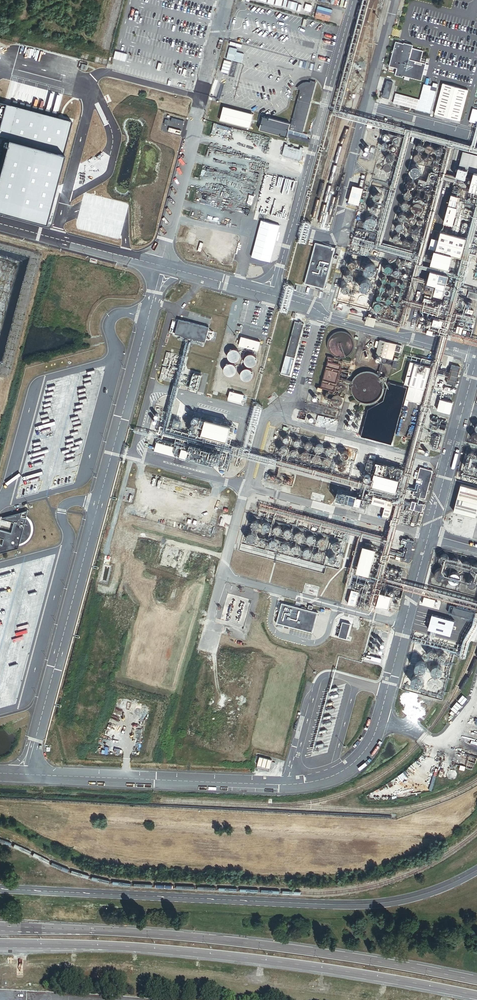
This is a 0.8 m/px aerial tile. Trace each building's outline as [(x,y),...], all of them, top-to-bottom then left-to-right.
[(404,76),(422,80),(426,63),(421,62),(424,51),(413,48),(413,45),(404,43),(404,44),(396,42),(390,66),(398,68),(396,75),(404,77),(404,76)] [(127,54),(115,51),(113,58),(125,61),(127,54)] [(303,132),(317,82),(312,80),(311,82),(310,82),(306,81),(303,81),(303,83),(301,84),(300,85),(299,86),(299,88),(298,89),(301,89),(291,124),(290,129),(303,132)] [(389,99),(393,82),(387,80),(382,97),(389,99)] [(420,99),(417,109),(430,112),(438,84),(433,83),(432,86),(424,84),(420,99)] [(443,84),(435,114),(460,121),(468,91),(443,84)] [(417,109),(420,99),(397,92),(394,102),(417,109)] [(0,103),(0,137),(6,139),(0,163),(0,210),(44,221),(70,121),(0,103)] [(254,114),(224,106),(220,120),(250,128),(254,114)] [(291,124),(263,117),(260,130),(288,137),(290,129),(291,124)] [(463,152),(457,177),(465,179),(468,171),(474,172),(470,189),(476,191),(476,155),(463,152)] [(421,174),(421,173),(421,172),(421,170),(420,169),(420,168),(418,167),(417,167),(416,167),(415,167),(413,167),(412,168),(411,169),(411,170),(411,172),(411,173),(411,174),(412,175),(413,176),(414,177),(415,177),(417,177),(418,177),(419,176),(420,175),(421,174)] [(434,176),(435,175),(435,174),(435,173),(434,171),(433,170),(432,170),(431,169),(430,169),(428,169),(427,170),(426,170),(425,171),(425,173),(424,174),(425,175),(425,176),(426,178),(427,178),(428,179),(429,179),(430,179),(432,179),(433,178),(434,178),(434,176)] [(359,204),(364,188),(354,185),(349,201),(359,204)] [(454,225),(461,197),(451,195),(445,223),(454,225)] [(424,208),(424,207),(424,206),(424,205),(423,203),(422,202),(421,202),(420,201),(419,201),(418,201),(416,202),(415,202),(414,203),(414,205),(414,206),(414,207),(414,208),(415,210),(416,210),(417,211),(418,211),(420,211),(421,211),(422,210),(423,210),(424,208)] [(374,229),(376,228),(377,227),(377,225),(378,223),(377,222),(376,220),(375,219),(373,219),(372,219),(370,219),(368,220),(367,222),(367,223),(367,225),(368,227),(369,228),(371,229),(372,229),(374,229)] [(280,226),(261,221),(251,257),(271,262),(280,226)] [(437,250),(462,257),(467,238),(442,231),(437,250)] [(316,243),(305,284),(324,289),(335,248),(316,243)] [(454,257),(436,252),(432,266),(451,271),(454,257)] [(374,276),(376,275),(377,274),(378,272),(378,271),(378,269),(377,267),(376,266),(374,265),(372,265),(371,266),(369,266),(368,268),(367,270),(367,271),(368,273),(369,275),(370,276),(372,276),(374,276)] [(426,292),(444,297),(449,275),(432,271),(426,292)] [(369,292),(371,292),(372,291),(373,289),(373,287),(373,286),(372,284),(371,283),(370,282),(368,282),(366,282),(364,283),(363,284),(363,286),(363,288),(363,289),(364,291),(365,292),(367,292),(369,292)] [(375,325),(377,317),(368,315),(366,323),(375,325)] [(444,327),(445,320),(435,318),(433,324),(444,327)] [(209,328),(179,320),(175,334),(205,342),(209,328)] [(296,356),(305,323),(296,321),(287,354),(296,356)] [(354,350),(354,348),(355,346),(355,345),(355,343),(354,341),(354,340),(353,338),(352,337),(351,335),(350,334),(348,333),(347,332),(345,332),(344,331),(342,331),(340,331),(339,331),(337,332),(335,332),(334,333),(332,334),(331,335),(330,337),(329,338),(328,340),(328,341),(327,343),(327,345),(327,346),(328,348),(328,350),(329,351),(330,353),(331,354),(332,355),(334,356),(335,357),(337,358),(338,358),(340,358),(342,358),(343,358),(345,358),(347,357),(348,356),(350,355),(351,354),(352,353),(353,351),(354,350)] [(261,342),(241,337),(239,346),(258,351),(261,342)] [(403,345),(380,340),(376,360),(382,361),(384,356),(393,358),(394,350),(401,352),(403,345)] [(241,354),(240,352),(238,351),(236,350),(234,350),(233,350),(231,351),(230,353),(229,355),(229,357),(230,359),(231,360),(233,361),(235,362),(236,361),(238,361),(240,359),(241,358),(241,356),(241,354)] [(256,358),(255,356),(254,355),(252,354),(250,354),(248,354),(247,356),(245,357),(245,359),(245,361),(245,363),(247,364),(248,365),(250,366),(252,366),(254,365),(255,364),(256,362),(257,360),(256,358)] [(323,389),(334,392),(341,365),(332,362),(334,356),(328,355),(328,357),(329,357),(321,386),(319,386),(318,389),(323,390),(323,389)] [(422,403),(432,366),(412,360),(405,383),(410,384),(406,399),(410,399),(422,403)] [(236,368),(235,367),(234,365),(232,364),(230,364),(228,365),(227,366),(225,367),(225,369),(225,371),(225,373),(227,375),(228,376),(230,376),(232,376),(234,375),(235,374),(236,372),(237,370),(236,368)] [(461,367),(452,365),(448,384),(456,386),(461,367)] [(253,373),(252,371),(251,370),(249,369),(247,368),(245,369),(243,370),(242,372),(241,373),(241,375),(242,377),(243,379),(245,380),(247,380),(249,380),(251,379),(252,378),(253,376),(253,374),(253,373)] [(347,379),(349,370),(342,368),(340,377),(347,379)] [(383,387),(383,385),(383,383),(382,382),(385,379),(383,376),(380,378),(379,377),(379,376),(377,375),(376,374),(374,373),(372,372),(370,372),(368,371),(366,371),(364,372),(363,372),(361,373),(359,374),(357,375),(356,376),(355,378),(354,379),(353,381),(352,383),(352,385),(352,387),(352,389),(352,391),(353,393),(354,395),(355,396),(356,398),(357,399),(359,400),(361,401),(362,402),(364,402),(366,403),(368,403),(370,403),(372,402),(374,401),(376,400),(377,399),(379,398),(380,396),(381,395),(382,393),(383,391),(383,389),(383,387)] [(203,375),(194,372),(189,387),(198,390),(203,375)] [(244,395),(230,391),(228,401),(242,405),(244,395)] [(344,400),(344,399),(343,398),(343,396),(342,395),(341,394),(339,394),(338,394),(337,394),(335,394),(334,395),(333,396),(333,398),(332,399),(333,400),(333,402),(334,403),(335,404),(336,404),(337,405),(339,405),(340,405),(341,404),(342,403),(343,402),(344,400)] [(453,403),(441,400),(438,411),(450,415),(453,403)] [(232,428),(207,422),(203,437),(228,443),(232,428)] [(440,448),(443,435),(436,434),(433,446),(440,448)] [(176,448),(157,443),(155,451),(174,456),(176,448)] [(402,476),(404,470),(379,464),(373,487),(398,493),(401,481),(402,481),(403,476),(402,476)] [(427,498),(434,470),(421,466),(414,494),(427,498)] [(292,487),(294,478),(270,472),(268,481),(292,487)] [(476,516),(476,489),(462,485),(455,512),(476,517),(476,516)] [(390,518),(394,502),(374,497),(372,504),(386,508),(383,516),(390,518)] [(423,511),(425,503),(413,500),(411,508),(423,511)] [(2,517),(0,524),(0,553),(18,548),(28,510),(2,517)] [(324,565),(332,537),(249,515),(242,544),(324,565)] [(410,561),(415,541),(403,538),(402,543),(406,544),(402,559),(410,561)] [(371,576),(377,551),(365,548),(359,573),(371,576)] [(447,576),(448,575),(448,573),(447,572),(447,571),(446,570),(445,569),(443,568),(442,568),(440,568),(439,569),(438,569),(437,571),(436,572),(436,573),(436,575),(437,576),(437,577),(438,578),(440,579),(441,579),(443,579),(444,579),(445,578),(446,577),(447,576)] [(450,580),(451,581),(452,582),(453,583),(455,583),(456,583),(458,583),(459,582),(460,581),(461,580),(461,578),(461,577),(461,575),(461,574),(460,573),(458,572),(457,571),(456,571),(454,572),(453,572),(452,573),(451,574),(450,575),(450,577),(450,578),(450,580)] [(395,597),(397,590),(386,588),(384,595),(395,597)] [(318,613),(282,604),(277,624),(312,633),(318,613)] [(474,612),(454,607),(453,615),(473,619),(474,612)] [(455,622),(433,616),(429,631),(451,637),(455,622)] [(351,625),(343,623),(339,637),(347,639),(351,625)] [(422,676),(424,675),(426,674),(427,673),(427,671),(428,669),(427,668),(426,666),(425,665),(423,665),(421,665),(419,665),(418,667),(417,668),(417,670),(417,672),(418,673),(419,675),(421,675),(422,676)] [(438,678),(440,678),(441,677),(443,676),(443,674),(443,672),(443,671),(442,669),(440,668),(439,667),(437,667),(435,668),(434,669),(433,671),(432,673),(432,674),(433,676),(435,677),(436,678),(438,678)] [(420,689),(421,689),(423,688),(424,686),(425,685),(425,683),(424,681),(423,680),(422,679),(420,678),(418,678),(417,679),(415,680),(414,682),(414,683),(414,685),(415,687),(416,688),(418,689),(420,689)] [(272,761),(260,757),(257,765),(270,769),(272,761)]
